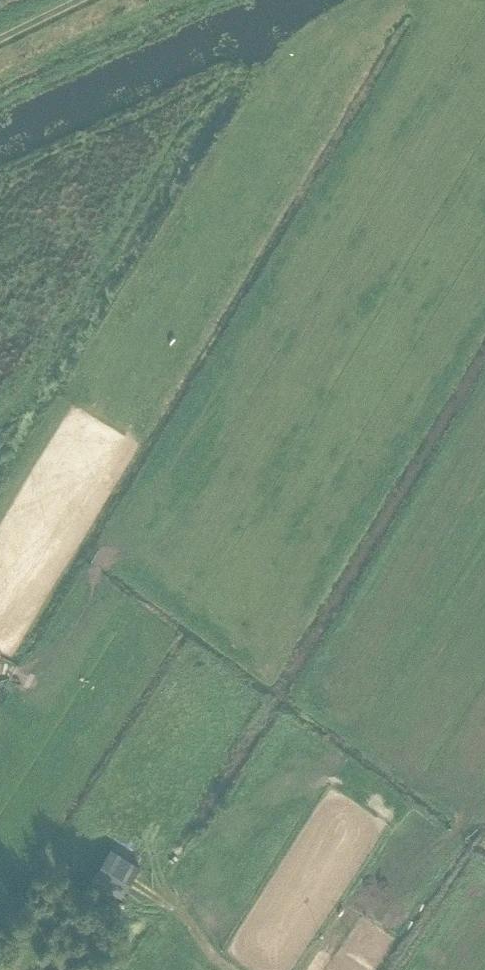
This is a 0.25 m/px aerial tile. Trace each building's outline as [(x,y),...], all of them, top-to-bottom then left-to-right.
[(120,897),(131,880),(139,866),(111,849),(103,863),(92,881),(120,897)]
